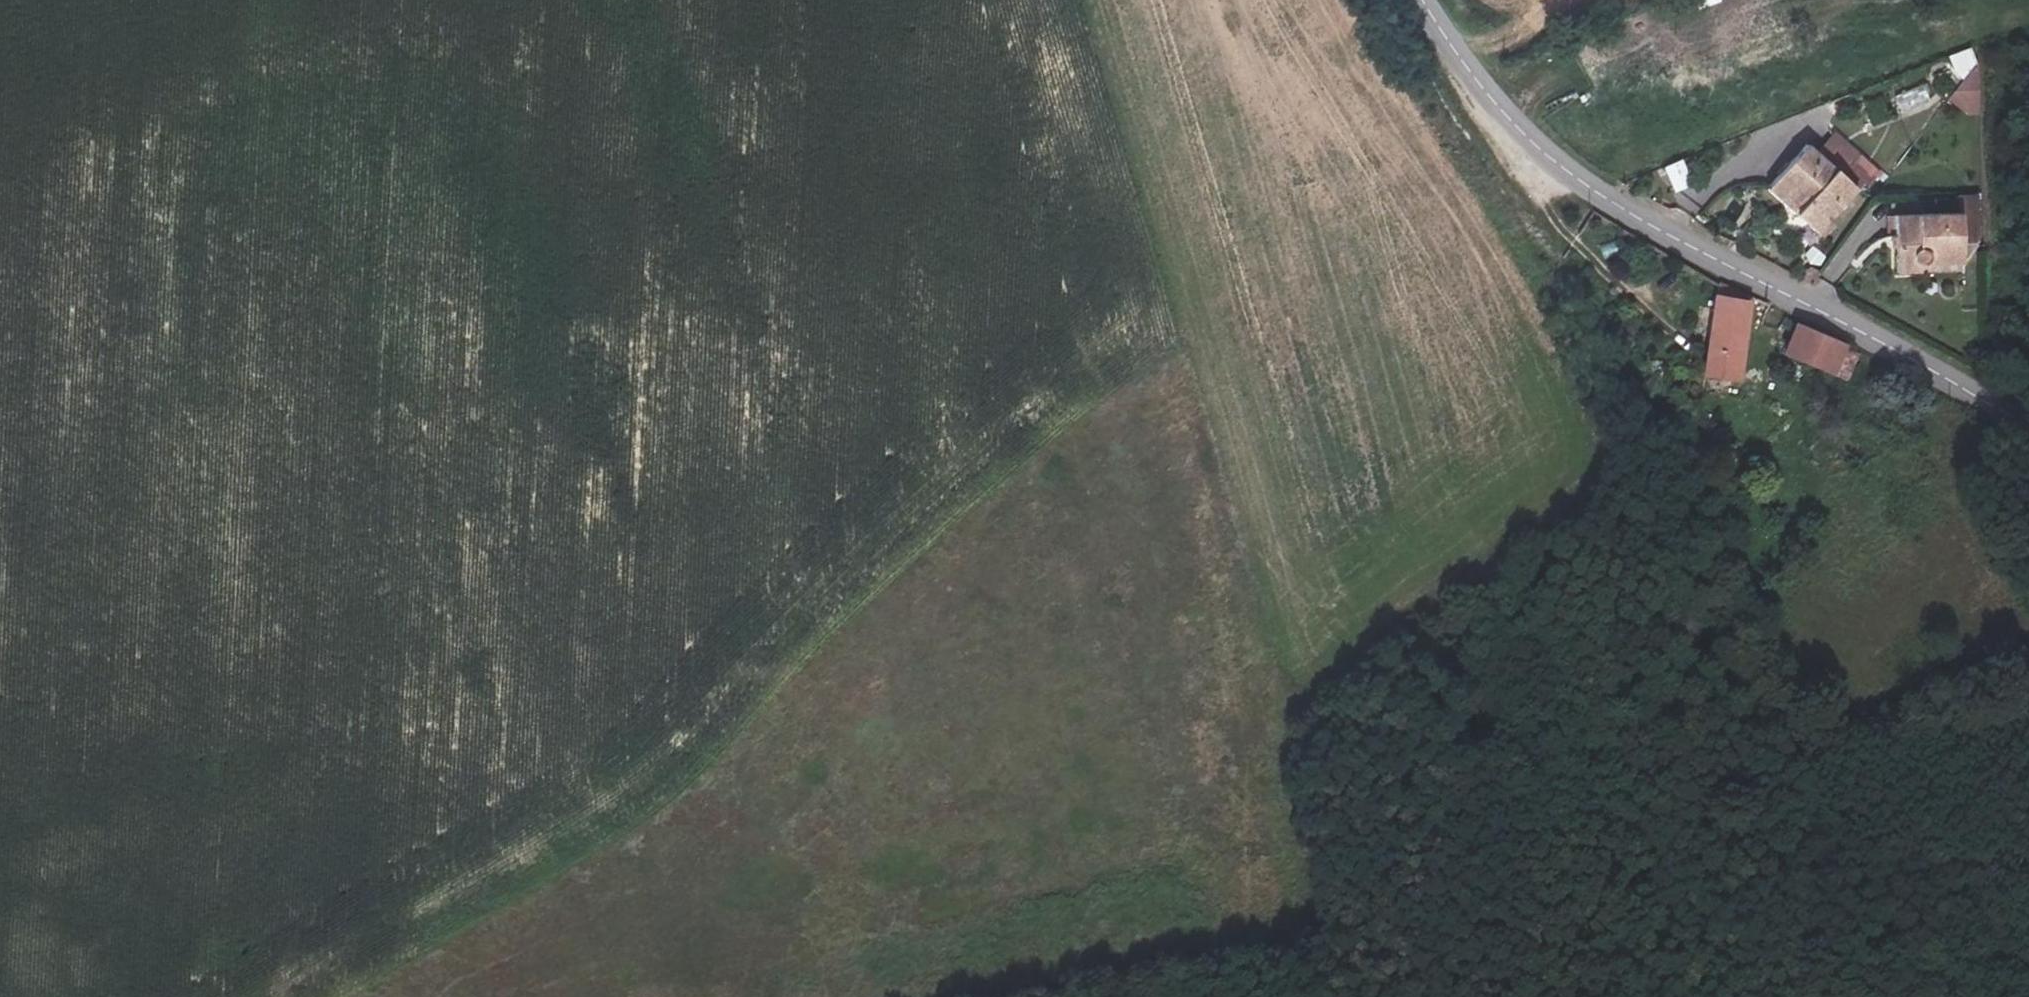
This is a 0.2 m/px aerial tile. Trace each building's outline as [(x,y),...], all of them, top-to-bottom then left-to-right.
[(1951,112),(1977,112),(1978,53),(1951,53),(1951,112)] [(1925,85),(1891,96),(1897,117),(1932,106),(1925,85)] [(1843,152),(1805,179),(1825,208),(1813,216),(1831,241),(1882,207),(1843,152)] [(1662,168),(1673,194),(1694,186),(1683,159),(1662,168)] [(1825,208),(1805,179),(1793,187),(1813,216),(1825,208)] [(1929,291),(1954,285),(1949,265),(1987,256),(1978,218),(1915,233),(1929,291)] [(1949,265),(1954,285),(1991,276),(1987,256),(1949,265)] [(1759,305),(1726,286),(1710,368),(1738,373),(1750,309),(1759,311),(1759,305)] [(1793,360),(1837,378),(1847,356),(1832,346),(1805,331),(1793,360)]
